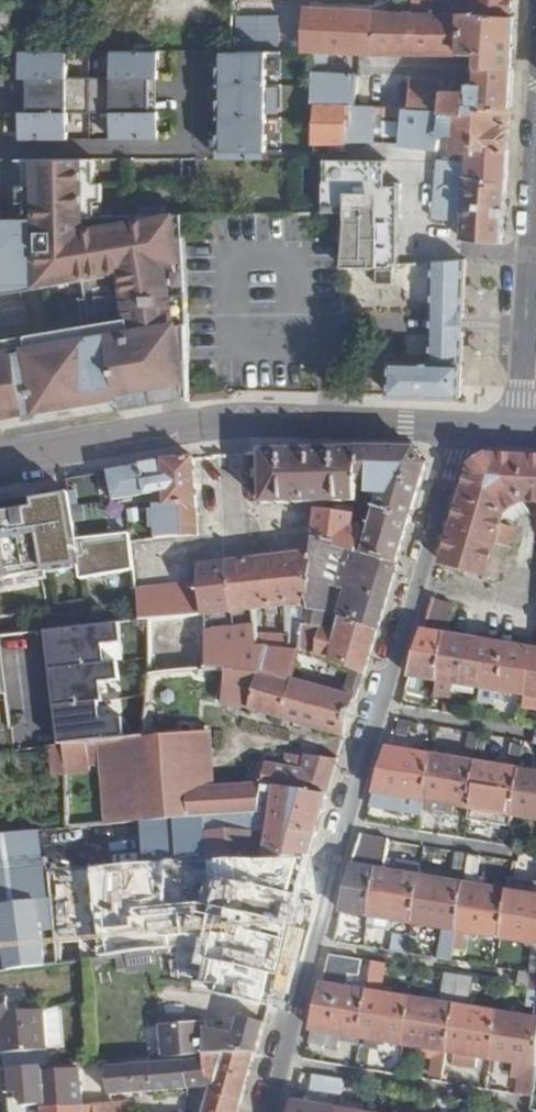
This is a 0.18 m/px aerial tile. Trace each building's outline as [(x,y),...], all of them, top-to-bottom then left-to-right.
[(515,0),(411,0),(410,12),(513,15),(515,0)] [(255,36),(293,43),(298,13),(260,7),(255,36)] [(306,22),(324,23),(324,20),(373,21),(374,10),(307,7),(306,22)] [(324,23),(322,53),(373,55),(456,56),(457,54),(476,55),(476,69),(475,83),(467,83),(466,91),(442,90),(441,112),(443,112),(458,113),(510,115),(516,15),(513,15),(410,12),(374,10),(373,21),(324,20),(324,23)] [(156,52),(18,51),(18,78),(26,78),(26,111),(18,111),(17,138),(64,139),(64,112),(109,113),(109,139),(155,139),(156,112),(147,112),(148,79),(156,79),(156,52)] [(266,52),(220,52),(220,66),(217,66),(217,85),(220,85),(220,99),(217,99),(217,118),(220,118),(220,134),(217,134),(217,159),(266,159),(266,52)] [(475,83),(476,69),(467,68),(467,83),(475,83)] [(313,72),(313,74),(312,101),(313,102),(348,104),(349,74),(313,72)] [(313,102),(313,114),(311,144),(348,143),(348,108),(348,104),(313,102)] [(438,150),(442,122),(443,112),(441,112),(403,111),(398,138),(403,148),(438,150)] [(442,122),(457,123),(458,113),(443,112),(442,122)] [(467,144),(507,147),(511,115),(510,115),(458,113),(457,123),(456,143),(463,144),(467,144)] [(462,161),(435,159),(430,219),(460,222),(459,238),(499,242),(501,223),(507,147),(467,144),(465,162),(462,161)] [(122,271),(172,265),(185,262),(178,212),(90,226),(89,159),(37,159),(36,217),(0,218),(0,294),(122,271)] [(345,238),(343,267),(377,268),(393,269),(393,265),(399,264),(402,221),(404,221),(402,183),(388,183),(388,160),(327,159),(327,182),(326,182),(327,213),(347,213),(345,238)] [(462,260),(433,260),(429,315),(429,323),(429,332),(405,332),(405,338),(405,361),(393,361),(392,396),(458,398),(461,323),(462,261),(462,260)] [(10,418),(74,409),(124,401),(125,411),(155,406),(196,399),(195,387),(187,319),(181,320),(172,265),(122,272),(132,329),(0,352),(0,420),(10,418)] [(393,269),(377,268),(376,286),(394,286),(394,269),(393,269)] [(413,448),(263,451),(264,503),(316,502),(356,501),(357,479),(369,479),(369,495),(380,496),(363,554),(396,564),(426,468),(413,448)] [(174,458),(107,469),(109,480),(111,491),(144,486),(145,493),(145,496),(151,495),(155,538),(199,535),(193,456),(174,458)] [(488,458),(472,468),(443,565),(495,578),(510,528),(499,525),(501,516),(508,523),(524,512),(517,504),(519,503),(520,503),(530,516),(535,516),(535,459),(488,458)] [(111,491),(109,480),(102,481),(106,500),(145,493),(144,486),(111,491)] [(131,537),(76,543),(68,487),(12,497),(0,499),(0,587),(82,576),(83,583),(135,574),(131,537)] [(345,509),(343,516),(354,518),(356,512),(345,509)] [(311,541),(314,541),(358,553),(362,526),(353,524),(354,518),(343,516),(315,510),(311,541)] [(314,541),(313,552),(310,605),(309,611),(327,612),(332,587),(343,590),(338,616),(376,631),(396,564),(363,554),(358,553),(314,541)] [(199,583),(135,591),(139,622),(149,620),(200,616),(233,614),(256,611),(257,634),(286,635),(286,608),(310,605),(313,552),(199,565),(199,583)] [(453,606),(432,598),(422,632),(446,635),(453,606)] [(256,611),(233,614),(237,670),(261,674),(268,648),(269,644),(258,646),(257,634),(256,611)] [(362,676),(376,631),(338,616),(336,629),(320,627),(315,655),(362,676)] [(149,620),(139,622),(121,625),(48,633),(50,651),(53,673),(55,689),(57,709),(60,727),(62,746),(145,735),(152,676),(149,620)] [(446,635),(422,632),(416,651),(535,675),(535,649),(446,635)] [(268,648),(261,674),(292,681),(300,651),(268,648)] [(416,651),(408,677),(441,682),(441,688),(451,690),(452,684),(480,689),(477,703),(492,706),(494,691),(524,696),(522,708),(535,710),(535,675),(416,651)] [(237,670),(227,670),(222,707),(249,710),(345,736),(356,698),(292,681),(261,674),(237,670)] [(412,722),(396,719),(393,735),(409,738),(412,722)] [(476,755),(479,733),(465,731),(462,753),(476,755)] [(144,740),(145,735),(62,746),(64,776),(65,776),(89,774),(88,768),(99,766),(104,824),(141,821),(204,816),(259,812),(263,786),(282,789),(327,796),(338,760),(304,756),(304,758),(284,754),(283,765),(266,763),(265,765),(253,763),(249,785),(214,788),(210,734),(144,740)] [(524,742),(513,740),(509,758),(521,760),(524,742)] [(387,748),(382,766),(382,767),(370,809),(423,819),(424,811),(452,816),(454,807),(469,808),(467,821),(509,828),(511,815),(535,819),(535,773),(387,748)] [(310,855),(327,796),(282,789),(263,786),(259,812),(204,816),(205,833),(228,832),(229,859),(310,855)] [(205,833),(204,816),(141,821),(144,865),(178,862),(226,859),(229,859),(228,832),(205,833)] [(0,833),(0,905),(46,899),(39,830),(0,833)] [(483,887),(485,875),(477,873),(480,856),(455,851),(452,869),(446,868),(444,880),(419,876),(421,864),(398,860),(396,872),(385,870),(388,840),(361,835),(341,901),(339,913),(367,918),(390,921),(444,930),(443,938),(442,938),(438,959),(450,960),(452,949),(463,951),(466,933),(532,943),(529,971),(518,969),(516,985),(527,986),(535,987),(535,896),(483,887)] [(296,908),(310,855),(229,859),(226,859),(219,915),(182,918),(178,862),(144,865),(111,867),(71,871),(57,872),(62,922),(151,915),(152,951),(153,955),(239,944),(230,981),(226,997),(270,1007),(274,1007),(289,940),(296,908)] [(226,859),(178,862),(182,918),(219,915),(226,859)] [(49,930),(46,899),(0,905),(0,936),(49,930)] [(388,930),(390,921),(367,918),(366,926),(388,930)] [(389,950),(407,953),(409,938),(392,934),(389,950)] [(153,955),(152,951),(125,955),(128,972),(154,970),(153,955)] [(308,1043),(337,1048),(340,1035),(435,1051),(446,1053),(454,1055),(453,1065),(474,1068),(477,1058),(518,1065),(515,1094),(532,1098),(535,1060),(535,1019),(524,1017),(468,1008),(454,1006),(456,994),(470,995),(473,978),(445,974),(441,1004),(380,994),(367,991),(346,988),(348,975),(359,977),(361,960),(329,955),(308,1043)] [(82,960),(55,964),(57,975),(84,973),(82,960)] [(367,991),(380,994),(384,964),(371,963),(367,991)] [(219,995),(226,997),(230,981),(223,980),(222,987),(219,995)] [(454,1006),(468,1008),(470,995),(456,994),(454,1006)] [(3,1070),(47,1067),(46,1051),(43,1011),(11,1014),(9,999),(0,999),(0,1028),(3,1070)] [(60,1010),(43,1011),(46,1051),(55,1051),(63,1044),(60,1010)] [(257,1051),(265,1024),(239,1017),(234,1034),(204,1027),(204,1022),(179,1024),(178,1017),(159,1018),(162,1059),(188,1056),(257,1051)] [(257,1051),(188,1056),(188,1061),(191,1090),(211,1088),(206,1103),(242,1104),(257,1051)] [(441,1083),(442,1078),(445,1060),(446,1053),(435,1051),(430,1081),(441,1083)] [(191,1090),(188,1061),(106,1067),(109,1097),(187,1090),(191,1090)] [(43,1109),(83,1106),(80,1070),(41,1073),(43,1109)] [(339,1094),(341,1080),(312,1075),(309,1089),(339,1094)] [(110,1104),(93,1105),(94,1111),(130,1111),(129,1102),(110,1104)] [(294,1102),(291,1111),(353,1111),(294,1102)] [(242,1104),(206,1103),(203,1111),(240,1111),(242,1104)]
